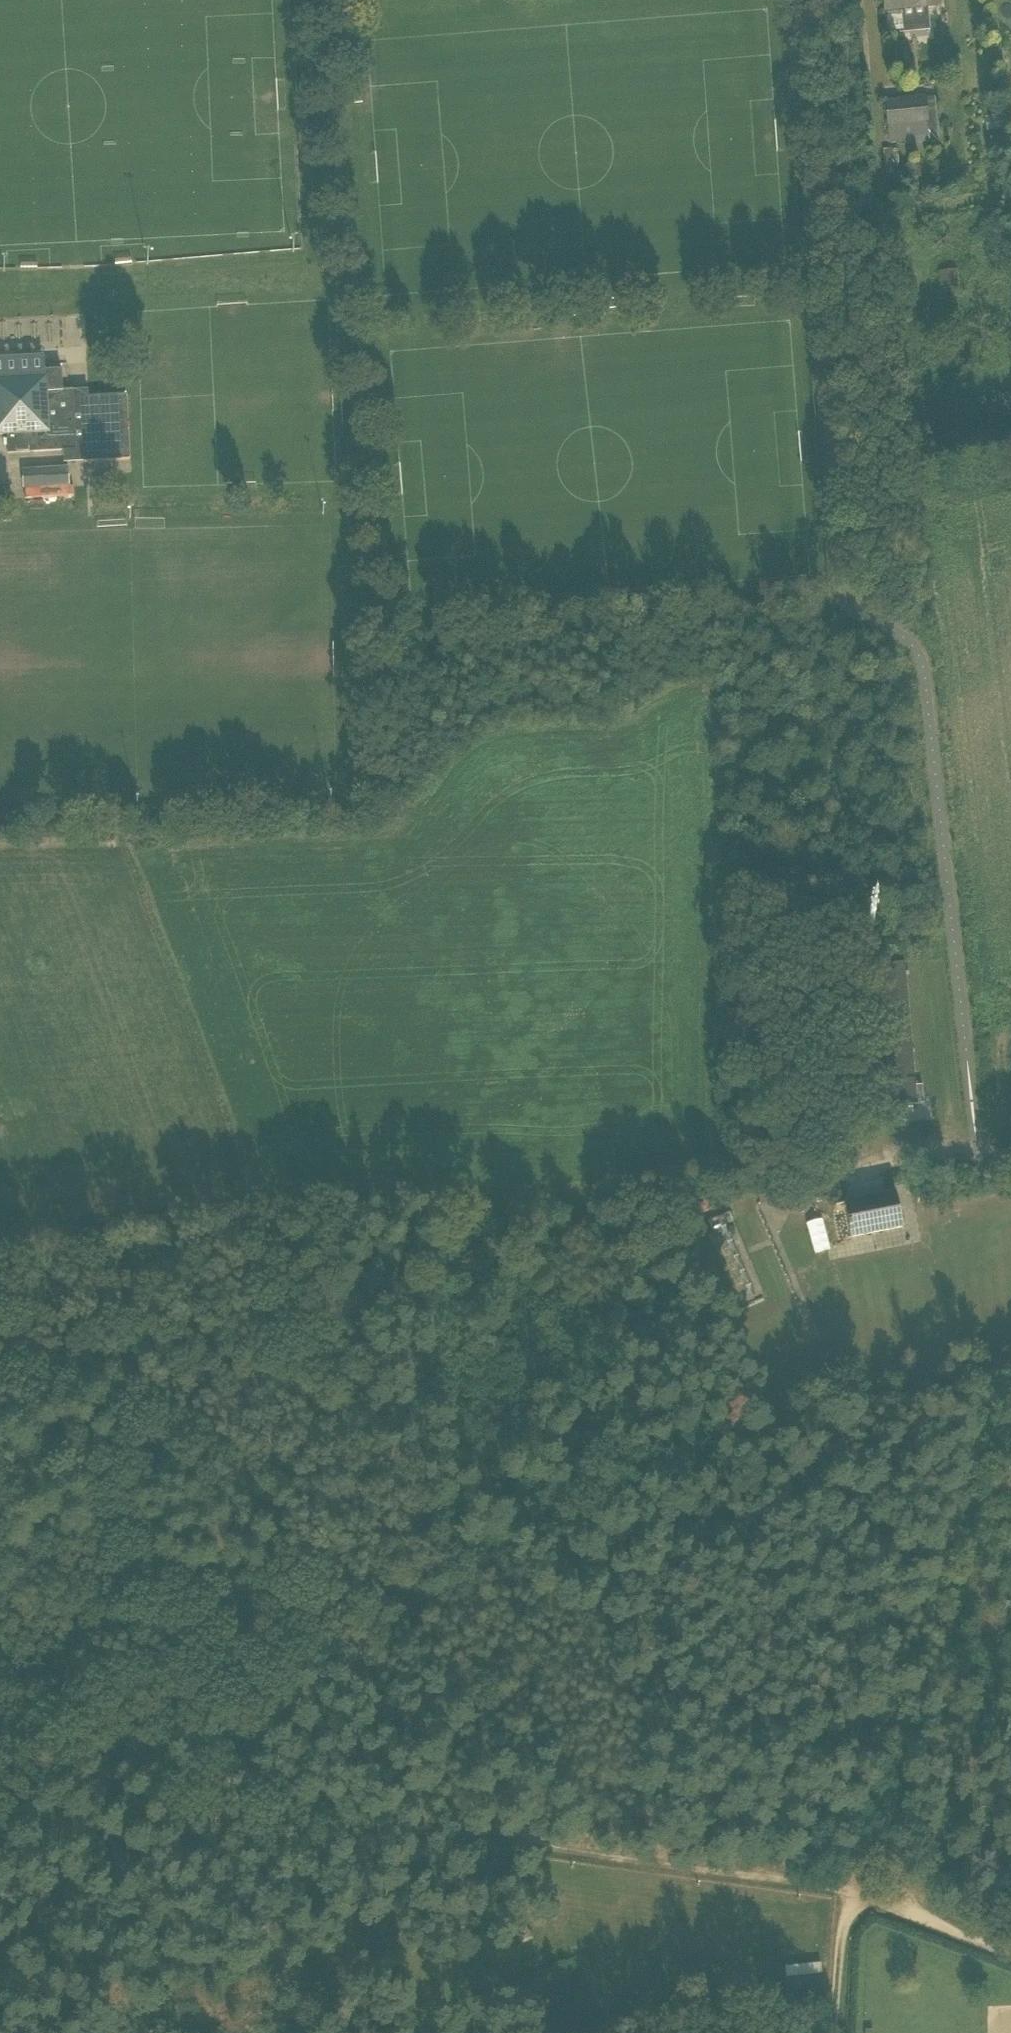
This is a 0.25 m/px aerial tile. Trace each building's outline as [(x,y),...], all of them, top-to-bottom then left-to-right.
[(886,10),(888,27),(928,24),(926,6),(941,5),(940,0),(885,0),(886,10)] [(887,101),(889,122),(927,119),(926,98),(887,101)] [(958,269),(942,271),(944,287),(960,285),(958,269)] [(7,434),(8,453),(76,450),(73,390),(63,390),(62,369),(46,370),(45,358),(0,360),(0,435),(7,434)] [(127,394),(82,397),(85,462),(130,459),(127,394)] [(68,466),(23,469),(24,488),(69,486),(68,466)] [(923,1084),(916,1085),(905,961),(878,964),(891,1106),(902,1105),(902,1106),(906,1106),(906,1104),(924,1103),(923,1084)] [(896,1191),(844,1201),(851,1236),(903,1226),(896,1191)] [(726,1273),(738,1301),(765,1290),(757,1271),(755,1272),(735,1223),(724,1227),(733,1250),(730,1251),(737,1268),(726,1273)] [(785,1963),(786,1974),(822,1972),(822,1961),(785,1963)] [(788,1994),(824,1991),(822,1974),(787,1978),(788,1994)]
